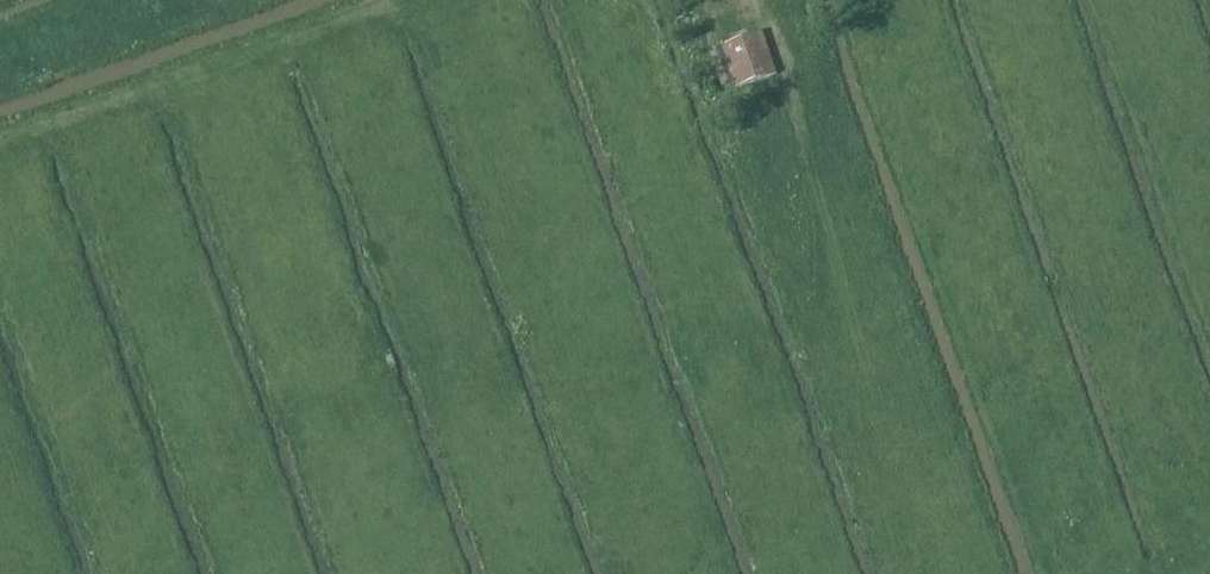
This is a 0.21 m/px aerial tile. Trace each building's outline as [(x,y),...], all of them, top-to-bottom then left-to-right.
[(763,31),(721,46),(736,88),(777,73),(763,31)]
